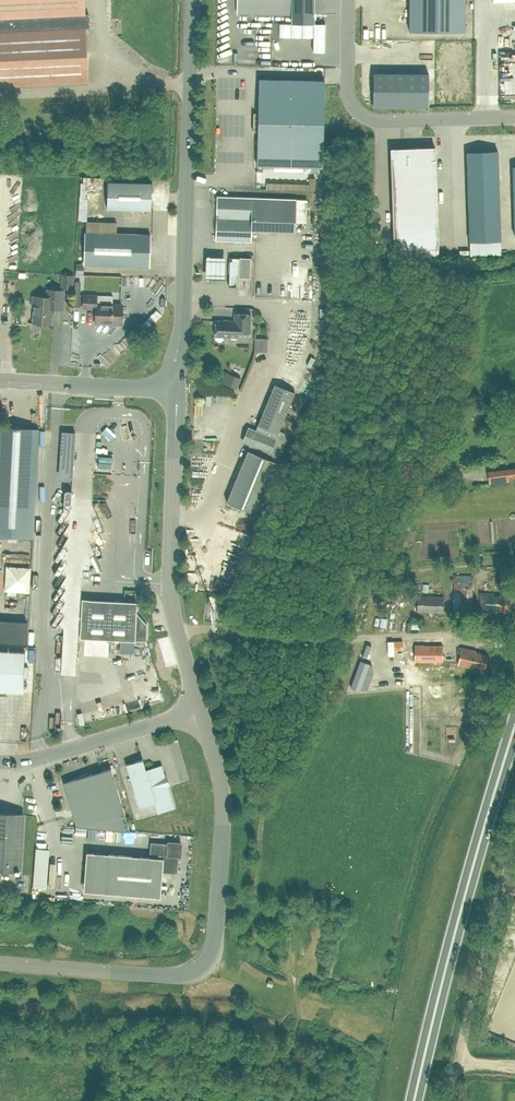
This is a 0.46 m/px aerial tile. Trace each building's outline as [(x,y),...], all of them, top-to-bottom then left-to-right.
[(89,27),(88,14),(85,14),(84,0),(0,0),(0,86),(88,82),(85,28),(89,27)] [(313,23),(314,0),(237,0),(237,13),(291,14),(291,23),(313,23)] [(409,31),(465,32),(465,0),(409,0),(409,31)] [(313,52),(324,52),(325,24),(313,24),(313,52)] [(229,47),(222,53),(228,62),(236,57),(229,47)] [(428,73),(373,73),(373,106),(428,107),(428,73)] [(324,80),(259,79),(257,166),(322,167),(324,80)] [(390,148),(394,250),(439,248),(435,147),(390,148)] [(497,150),(466,151),(469,242),(500,241),(497,150)] [(107,209),(151,210),(152,183),(107,182),(107,209)] [(295,232),(295,222),(306,222),(307,200),(296,199),(217,196),(215,240),(251,241),(251,231),(295,232)] [(87,219),(87,229),(117,229),(118,219),(87,219)] [(84,265),(149,267),(150,234),(85,232),(84,265)] [(230,257),(228,286),(236,287),(236,277),(250,278),(251,258),(239,257),(239,258),(230,257)] [(226,261),(206,260),(206,283),(226,283),(226,261)] [(61,287),(72,288),(73,275),(62,274),(61,287)] [(51,308),(62,309),(63,291),(47,290),(47,297),(33,296),(32,306),(34,307),(33,323),(50,324),(51,308)] [(95,323),(120,324),(121,305),(112,304),(112,303),(96,303),(96,295),(83,294),(83,308),(96,308),(95,323)] [(250,334),(250,314),(234,313),(234,321),(215,320),(214,336),(238,337),(238,333),(250,334)] [(296,323),(299,334),(303,333),(306,346),(313,344),(307,320),(296,323)] [(274,384),(255,430),(250,428),(244,442),(250,444),(226,501),(261,515),(282,464),(277,462),(287,439),(284,432),(279,430),(295,392),(274,384)] [(33,538),(38,430),(38,428),(0,426),(0,536),(33,538)] [(73,458),(75,432),(62,431),(60,458),(73,458)] [(505,480),(514,479),(514,466),(503,468),(504,469),(497,469),(486,471),(486,476),(488,476),(489,483),(499,482),(498,481),(505,480)] [(61,481),(56,483),(59,492),(64,490),(61,481)] [(31,560),(36,569),(42,566),(37,557),(31,560)] [(453,613),(470,614),(472,575),(454,575),(453,613)] [(496,611),(509,612),(509,594),(493,594),(493,593),(480,592),(479,611),(496,612),(496,611)] [(443,612),(443,596),(417,595),(416,612),(443,612)] [(146,641),(147,624),(136,613),(137,602),(82,599),(80,638),(146,641)] [(15,625),(25,624),(25,614),(14,614),(15,625)] [(453,633),(471,633),(471,624),(453,625),(453,633)] [(440,665),(440,639),(407,640),(408,666),(440,665)] [(461,647),(458,664),(471,667),(472,666),(484,668),(487,655),(475,652),(475,650),(461,647)] [(25,652),(0,650),(0,690),(23,692),(25,652)] [(91,656),(87,661),(97,668),(100,663),(91,656)] [(369,662),(360,659),(350,687),(359,690),(369,662)] [(128,663),(130,674),(140,672),(138,661),(128,663)] [(91,693),(95,688),(84,681),(81,686),(91,693)] [(157,813),(174,807),(161,765),(146,769),(142,759),(126,764),(138,807),(154,802),(157,813)] [(76,826),(130,830),(111,768),(63,783),(76,826)] [(0,813),(0,868),(15,869),(15,872),(19,872),(22,815),(0,813)] [(180,855),(181,843),(168,842),(168,843),(150,842),(149,857),(108,854),(105,893),(160,897),(162,872),(177,873),(179,855),(180,855)]
